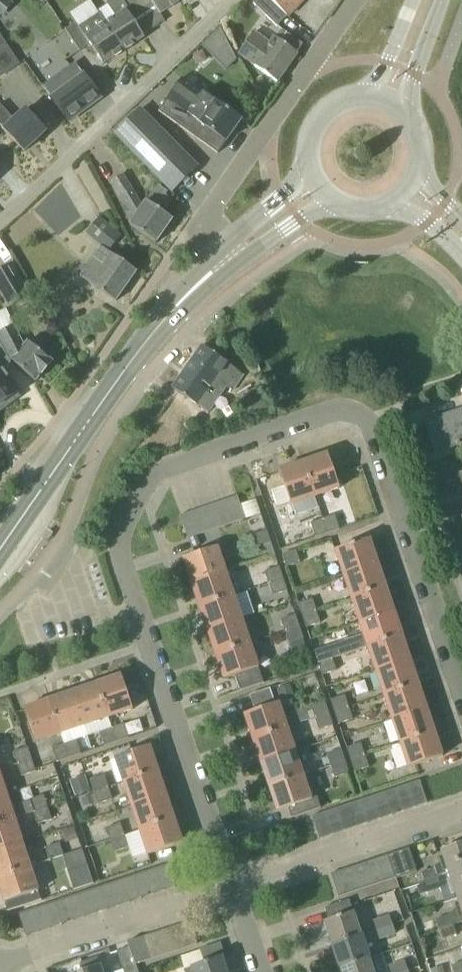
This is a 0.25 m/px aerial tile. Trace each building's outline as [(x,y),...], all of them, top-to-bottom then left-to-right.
[(106,24),(89,0),(88,0),(69,13),(76,23),(66,30),(80,52),(90,45),(103,65),(124,51),(106,25),(106,24)] [(142,11),(135,0),(108,0),(107,5),(116,18),(106,24),(106,25),(124,51),(145,38),(132,18),(142,11)] [(142,11),(153,3),(160,15),(181,1),(180,0),(135,0),(142,11)] [(288,16),(269,0),(258,0),(254,4),(277,27),(288,16)] [(303,0),(269,0),(288,16),(303,0)] [(220,28),(202,45),(225,71),(237,60),(220,28)] [(303,45),(283,30),(276,38),(275,38),(270,44),(254,33),(239,54),(255,66),(277,83),(298,53),(297,53),(303,45)] [(1,35),(0,36),(0,78),(20,64),(1,35)] [(90,106),(101,98),(75,63),(43,86),(69,121),(90,106)] [(241,121),(182,79),(159,112),(218,154),(241,121)] [(26,110),(15,121),(0,105),(0,125),(5,130),(4,130),(25,152),(46,132),(26,110)] [(115,135),(172,192),(198,167),(141,109),(115,135)] [(146,201),(143,207),(123,175),(111,182),(134,219),(130,225),(156,243),(173,219),(146,201)] [(166,195),(168,192),(158,185),(149,198),(165,210),(173,199),(166,195)] [(84,233),(99,246),(100,246),(108,251),(121,236),(98,217),(84,233)] [(137,271),(111,253),(106,260),(95,252),(91,258),(93,259),(81,277),(91,284),(116,302),(137,271)] [(24,290),(10,266),(0,272),(0,287),(11,305),(27,295),(24,290)] [(60,339),(41,312),(28,321),(46,348),(60,339)] [(52,363),(29,341),(24,346),(15,325),(0,332),(0,339),(12,361),(36,382),(52,363)] [(8,376),(3,368),(11,363),(0,344),(0,412),(15,401),(12,397),(20,392),(8,376)] [(228,363),(202,346),(172,388),(208,413),(228,386),(234,390),(245,375),(228,364),(228,363)] [(436,453),(461,444),(461,410),(426,422),(436,453)] [(304,463),(315,497),(340,489),(328,454),(326,455),(327,455),(305,463),(304,463)] [(291,506),(315,497),(304,463),(303,463),(303,464),(281,471),(279,471),(291,506)] [(238,496),(226,500),(234,523),(245,519),(238,496)] [(226,500),(215,504),(222,527),(234,523),(226,500)] [(215,504),(203,508),(211,531),(222,527),(215,504)] [(203,508),(192,512),(200,535),(211,531),(203,508)] [(200,535),(192,512),(180,516),(188,539),(200,535)] [(328,533),(340,529),(335,515),(323,519),(328,533)] [(316,537),(328,533),(323,519),(311,523),(316,537)] [(257,548),(271,543),(267,531),(253,535),(257,548)] [(344,575),(378,564),(378,563),(377,563),(370,541),(370,539),(335,551),(344,575)] [(191,583),(192,584),(226,572),(218,547),(183,559),(184,561),(192,583),(191,583)] [(282,555),(286,567),(300,562),(296,550),(282,555)] [(352,599),(386,587),(378,564),(344,575),(352,599)] [(269,584),(283,579),(279,567),(265,572),(269,584)] [(200,607),(234,596),(226,572),(192,584),(200,606),(199,607),(200,607)] [(273,596),(287,591),(283,579),(269,584),(273,596)] [(352,599),(360,623),(394,611),(393,611),(386,589),(386,588),(386,587),(352,599)] [(208,631),(242,620),(234,596),(200,607),(200,608),(208,630),(207,630),(208,631)] [(302,616),(317,611),(313,599),(298,604),(302,616)] [(302,616),(306,628),(321,623),(317,611),(302,616)] [(394,611),(360,623),(364,635),(314,651),(318,663),(332,659),(368,647),(402,635),(402,634),(402,635),(394,612),(395,612),(394,611)] [(286,631),(300,627),(295,615),(281,619),(286,631)] [(216,655),(250,644),(242,620),(208,631),(208,632),(216,654),(216,655)] [(290,643),(304,639),(300,627),(286,631),(290,643)] [(376,671),(410,660),(410,658),(409,658),(402,636),(403,636),(402,635),(368,647),(376,671)] [(250,644),(216,655),(216,656),(217,656),(224,678),(224,680),(235,676),(240,691),(264,683),(250,644)] [(322,675),(337,671),(332,659),(318,663),(322,675)] [(384,696),(419,684),(418,683),(410,661),(411,661),(410,660),(376,671),(384,696)] [(98,684),(97,684),(109,718),(133,710),(122,676),(120,676),(120,677),(98,684)] [(291,683),(276,688),(280,699),(294,694),(291,683)] [(109,718),(97,684),(96,684),(96,685),(74,692),(73,692),(85,726),(109,718)] [(419,685),(419,684),(384,696),(392,720),(427,708),(426,707),(419,685)] [(279,703),(275,704),(270,688),(250,695),(255,711),(245,715),(245,716),(246,716),(253,738),(253,739),(287,728),(279,703)] [(50,700),(49,700),(61,735),(85,726),(73,692),(72,692),(72,693),(50,700)] [(335,712),(349,707),(345,695),(331,700),(335,712)] [(61,735),(49,700),(48,700),(48,701),(27,708),(25,708),(37,743),(61,735)] [(315,718),(329,714),(325,702),(311,706),(315,718)] [(335,712),(339,724),(353,719),(349,707),(335,712)] [(392,720),(400,743),(435,732),(434,731),(427,709),(427,708),(392,720)] [(319,730),(333,725),(329,714),(315,718),(319,730)] [(124,724),(112,728),(117,742),(129,738),(124,724)] [(100,732),(105,746),(117,742),(112,728),(100,732)] [(287,728),(253,739),(253,740),(254,740),(261,762),(261,763),(295,751),(287,728)] [(435,732),(400,743),(408,768),(443,756),(442,755),(435,733),(435,732)] [(64,744),(69,758),(81,754),(76,740),(64,744)] [(351,760),(365,755),(361,743),(347,748),(351,760)] [(52,748),(57,763),(69,758),(64,744),(52,748)] [(150,746),(115,758),(124,782),(158,771),(158,770),(157,770),(150,748),(150,746)] [(18,764),(32,760),(28,748),(14,752),(18,764)] [(327,754),(331,766),(345,761),(341,749),(327,754)] [(303,775),(295,751),(261,763),(261,764),(262,764),(269,786),(269,787),(303,775)] [(351,760),(355,772),(369,767),(365,755),(351,760)] [(32,760),(18,764),(22,776),(36,772),(32,760)] [(349,773),(345,761),(331,766),(335,778),(349,773)] [(132,806),(166,795),(166,794),(165,794),(158,772),(158,771),(124,782),(132,806)] [(303,775),(269,787),(269,788),(270,788),(277,810),(277,811),(288,808),(292,818),(321,808),(317,797),(312,799),(303,775)] [(85,776),(70,781),(75,796),(90,791),(85,776)] [(93,793),(107,788),(103,776),(89,781),(93,793)] [(416,807),(428,803),(420,780),(408,785),(416,807)] [(404,811),(416,807),(408,785),(396,789),(404,811)] [(93,793),(97,803),(97,805),(111,800),(107,788),(93,793)] [(392,815),(404,811),(396,789),(384,792),(392,815)] [(380,819),(392,815),(384,792),(372,796),(380,819)] [(15,819),(34,812),(48,808),(44,796),(30,800),(30,801),(11,807),(7,795),(0,797),(0,823),(15,819)] [(140,830),(174,818),(166,796),(166,795),(132,806),(140,830)] [(368,823),(380,819),(372,796),(360,800),(368,823)] [(356,827),(368,823),(360,800),(348,804),(356,827)] [(344,831),(356,827),(348,804),(336,808),(344,831)] [(48,808),(34,812),(38,824),(51,820),(48,808)] [(332,835),(344,831),(336,808),(324,812),(332,835)] [(320,839),(332,835),(324,812),(312,816),(320,839)] [(140,830),(148,855),(183,843),(182,841),(174,819),(174,818),(140,830)] [(22,843),(15,819),(0,823),(0,850),(22,843)] [(109,841),(124,836),(119,824),(105,829),(109,841)] [(74,827),(61,831),(65,843),(78,839),(74,827)] [(124,836),(109,841),(114,853),(128,848),(124,836)] [(30,867),(22,843),(0,850),(0,877),(30,867)] [(49,860),(63,855),(60,844),(46,849),(49,860)] [(461,870),(461,844),(441,851),(445,863),(433,867),(434,869),(420,874),(423,883),(461,870)] [(396,878),(396,879),(417,872),(409,848),(388,855),(396,878)] [(69,872),(88,866),(82,850),(64,856),(63,855),(49,860),(53,873),(68,868),(69,872)] [(384,882),(396,878),(388,855),(377,859),(384,882)] [(377,859),(365,863),(373,886),(384,882),(377,859)] [(362,889),(373,886),(365,863),(354,867),(362,889)] [(164,891),(176,887),(168,864),(157,868),(164,891)] [(0,877),(0,889),(4,900),(3,901),(4,903),(38,891),(30,867),(0,877)] [(354,867),(343,870),(350,893),(362,889),(354,867)] [(153,894),(164,891),(157,868),(145,872),(153,894)] [(339,897),(350,893),(343,870),(331,874),(339,897)] [(461,896),(461,870),(423,883),(427,894),(441,889),(441,891),(453,887),(457,898),(461,896)] [(141,898),(153,894),(145,872),(134,875),(141,898)] [(130,902),(141,898),(134,875),(122,879),(130,902)] [(122,879),(111,883),(118,906),(130,902),(122,879)] [(107,910),(118,906),(111,883),(99,887),(107,910)] [(95,914),(107,910),(99,887),(88,891),(95,914)] [(84,917),(95,914),(88,891),(76,895),(84,917)] [(72,921),(84,917),(76,895),(65,898),(72,921)] [(457,898),(461,909),(449,913),(450,915),(436,920),(439,930),(451,926),(461,922),(461,896),(457,898)] [(61,925),(72,921),(65,898),(53,902),(61,925)] [(332,945),(361,936),(349,900),(325,908),(329,920),(325,922),(332,945)] [(53,902),(42,906),(49,929),(61,925),(53,902)] [(38,933),(49,929),(42,906),(30,910),(38,933)] [(26,936),(38,933),(30,910),(19,914),(26,936)] [(374,921),(377,930),(393,925),(390,916),(374,921)] [(190,922),(178,925),(186,948),(197,944),(190,922)] [(186,948),(178,925),(166,929),(174,952),(186,948)] [(393,925),(377,930),(380,939),(396,934),(393,925)] [(455,936),(451,926),(439,930),(442,940),(455,936)] [(174,952),(166,929),(155,933),(162,956),(174,952)] [(162,956),(155,933),(143,937),(151,960),(162,956)] [(369,958),(361,936),(332,945),(340,968),(369,958)] [(136,964),(151,960),(143,937),(127,942),(129,948),(130,947),(136,964)] [(136,964),(130,947),(129,948),(117,952),(124,971),(138,971),(136,964)] [(221,957),(192,967),(194,971),(226,971),(221,957)] [(98,958),(97,958),(81,963),(84,971),(102,971),(98,958)] [(342,971),(374,971),(369,958),(340,968),(342,971)] [(391,971),(403,971),(408,970),(405,961),(389,967),(391,971)] [(453,971),(461,971),(461,962),(451,966),(453,971)]
